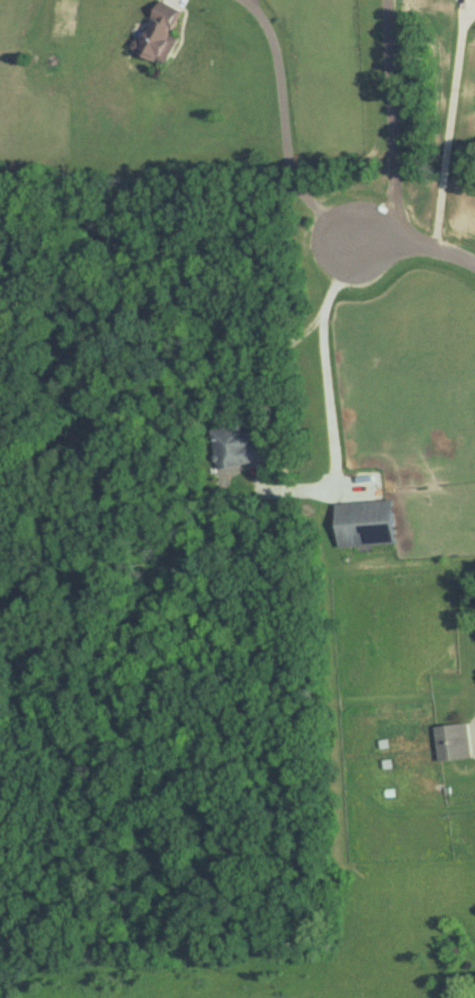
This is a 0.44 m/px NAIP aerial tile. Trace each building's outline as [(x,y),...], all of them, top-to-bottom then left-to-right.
[(165,65),(178,37),(171,34),(182,10),(161,0),(156,0),(133,51),(165,65)] [(209,430),(217,469),(265,460),(261,440),(249,443),(247,430),(241,432),(240,424),(209,430)] [(391,500),(334,502),(336,546),(393,544),(391,500)] [(435,725),(437,761),(472,758),(469,723),(435,725)]
